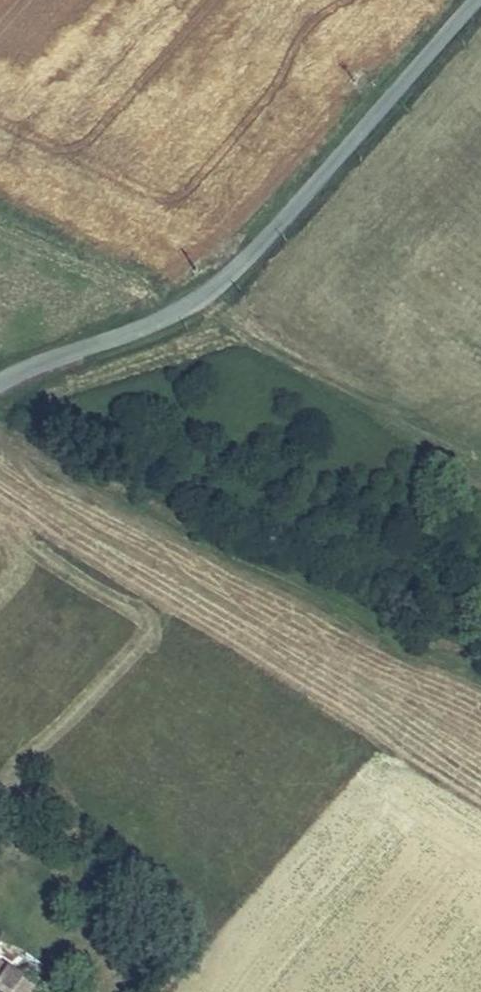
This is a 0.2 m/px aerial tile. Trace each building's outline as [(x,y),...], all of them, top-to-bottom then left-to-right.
[(31,985),(0,965),(0,991),(26,991),(31,985)]
